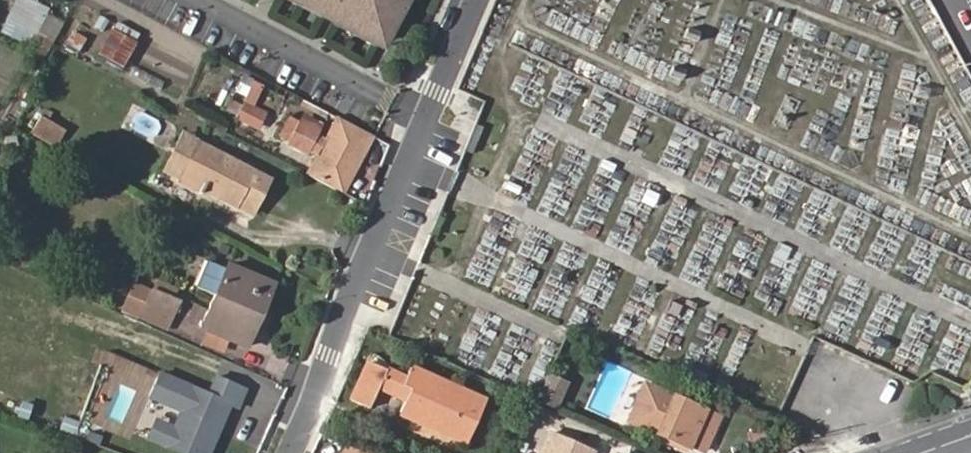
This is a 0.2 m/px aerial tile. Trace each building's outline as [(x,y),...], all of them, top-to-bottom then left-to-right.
[(11,21),(38,34),(50,11),(29,0),(22,0),(11,21)] [(411,0),(296,0),(386,47),(411,0)] [(122,55),(129,39),(114,31),(100,56),(125,71),(131,60),(122,55)] [(139,44),(129,39),(122,55),(131,60),(139,44)] [(156,55),(176,66),(183,52),(163,41),(156,55)] [(148,80),(150,66),(132,64),(130,77),(148,80)] [(254,134),(267,113),(243,99),(230,119),(254,134)] [(36,114),(27,133),(55,146),(64,127),(36,114)] [(301,176),(335,194),(350,167),(367,134),(332,116),(319,147),(309,141),(309,133),(293,125),(282,146),(303,156),(307,150),(313,154),(301,176)] [(183,132),(165,170),(248,213),(268,176),(183,132)] [(209,290),(217,265),(203,261),(196,286),(209,290)] [(276,284),(231,264),(210,313),(203,331),(248,349),(256,331),(246,324),(257,298),(268,303),(276,284)] [(172,317),(181,301),(155,291),(149,306),(172,317)] [(256,331),(268,303),(257,298),(246,324),(256,331)] [(387,371),(370,364),(354,401),(371,409),(378,392),(387,371)] [(405,387),(414,391),(407,405),(402,416),(467,443),(486,401),(415,370),(409,380),(405,387)] [(409,380),(387,371),(378,392),(407,405),(414,391),(405,387),(409,380)] [(214,376),(207,393),(159,373),(147,400),(180,414),(173,429),(153,420),(144,442),(169,452),(212,452),(230,410),(239,414),(248,391),(214,376)] [(555,410),(567,382),(553,376),(540,403),(555,410)] [(632,427),(686,452),(688,450),(693,452),(706,452),(718,427),(646,394),(632,427)] [(562,452),(590,452),(567,442),(562,452)] [(344,445),(340,452),(362,452),(344,445)]
